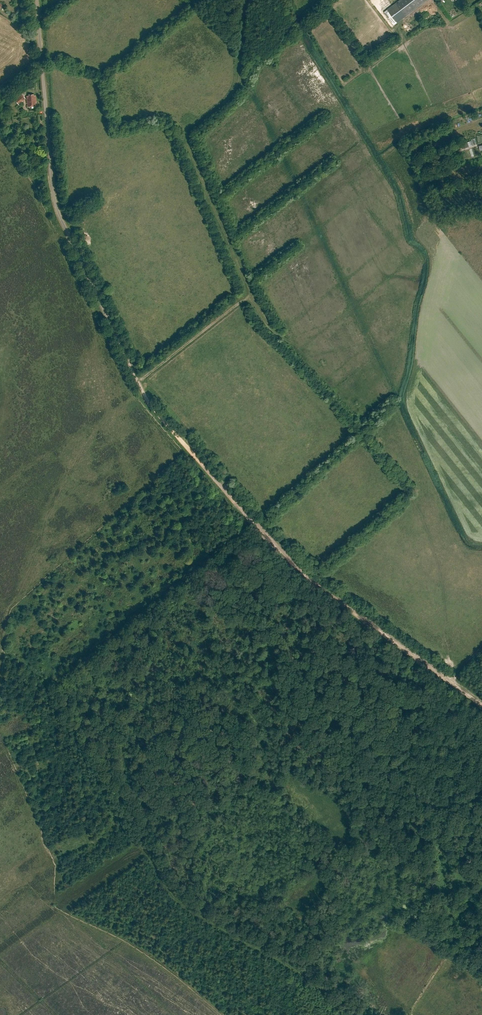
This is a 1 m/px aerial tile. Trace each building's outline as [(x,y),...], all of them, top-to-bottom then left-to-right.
[(387,9),(397,22),(427,0),(400,0),(387,9)] [(18,104),(25,98),(21,94),(14,100),(18,104)] [(26,96),(27,99),(26,99),(27,106),(30,106),(30,109),(35,109),(34,106),(36,106),(36,95),(34,96),(33,94),(28,94),(29,96),(26,96)]
